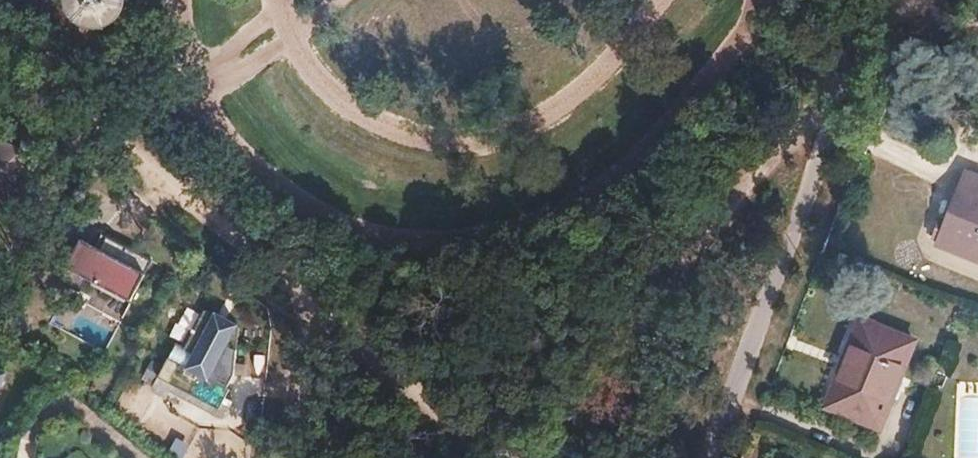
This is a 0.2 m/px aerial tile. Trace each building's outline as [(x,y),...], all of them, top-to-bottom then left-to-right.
[(68,2),(71,11),(76,19),(84,25),(93,28),(102,28),(112,25),(120,20),(125,12),(129,3),(129,0),(68,0),(68,2)] [(1,196),(5,202),(30,185),(30,182),(43,179),(24,149),(13,156),(0,145),(0,196),(1,196)] [(938,244),(977,260),(977,176),(970,173),(963,190),(960,189),(938,244)] [(88,190),(75,205),(83,211),(95,196),(88,190)] [(129,303),(143,274),(79,242),(64,270),(129,303)] [(238,324),(213,312),(185,370),(209,380),(238,324)] [(27,314),(16,330),(24,336),(35,321),(27,314)] [(863,318),(830,406),(884,426),(916,338),(863,318)] [(955,457),(977,457),(977,395),(958,394),(955,457)] [(193,446),(178,437),(168,453),(175,457),(186,457),(193,446)]
